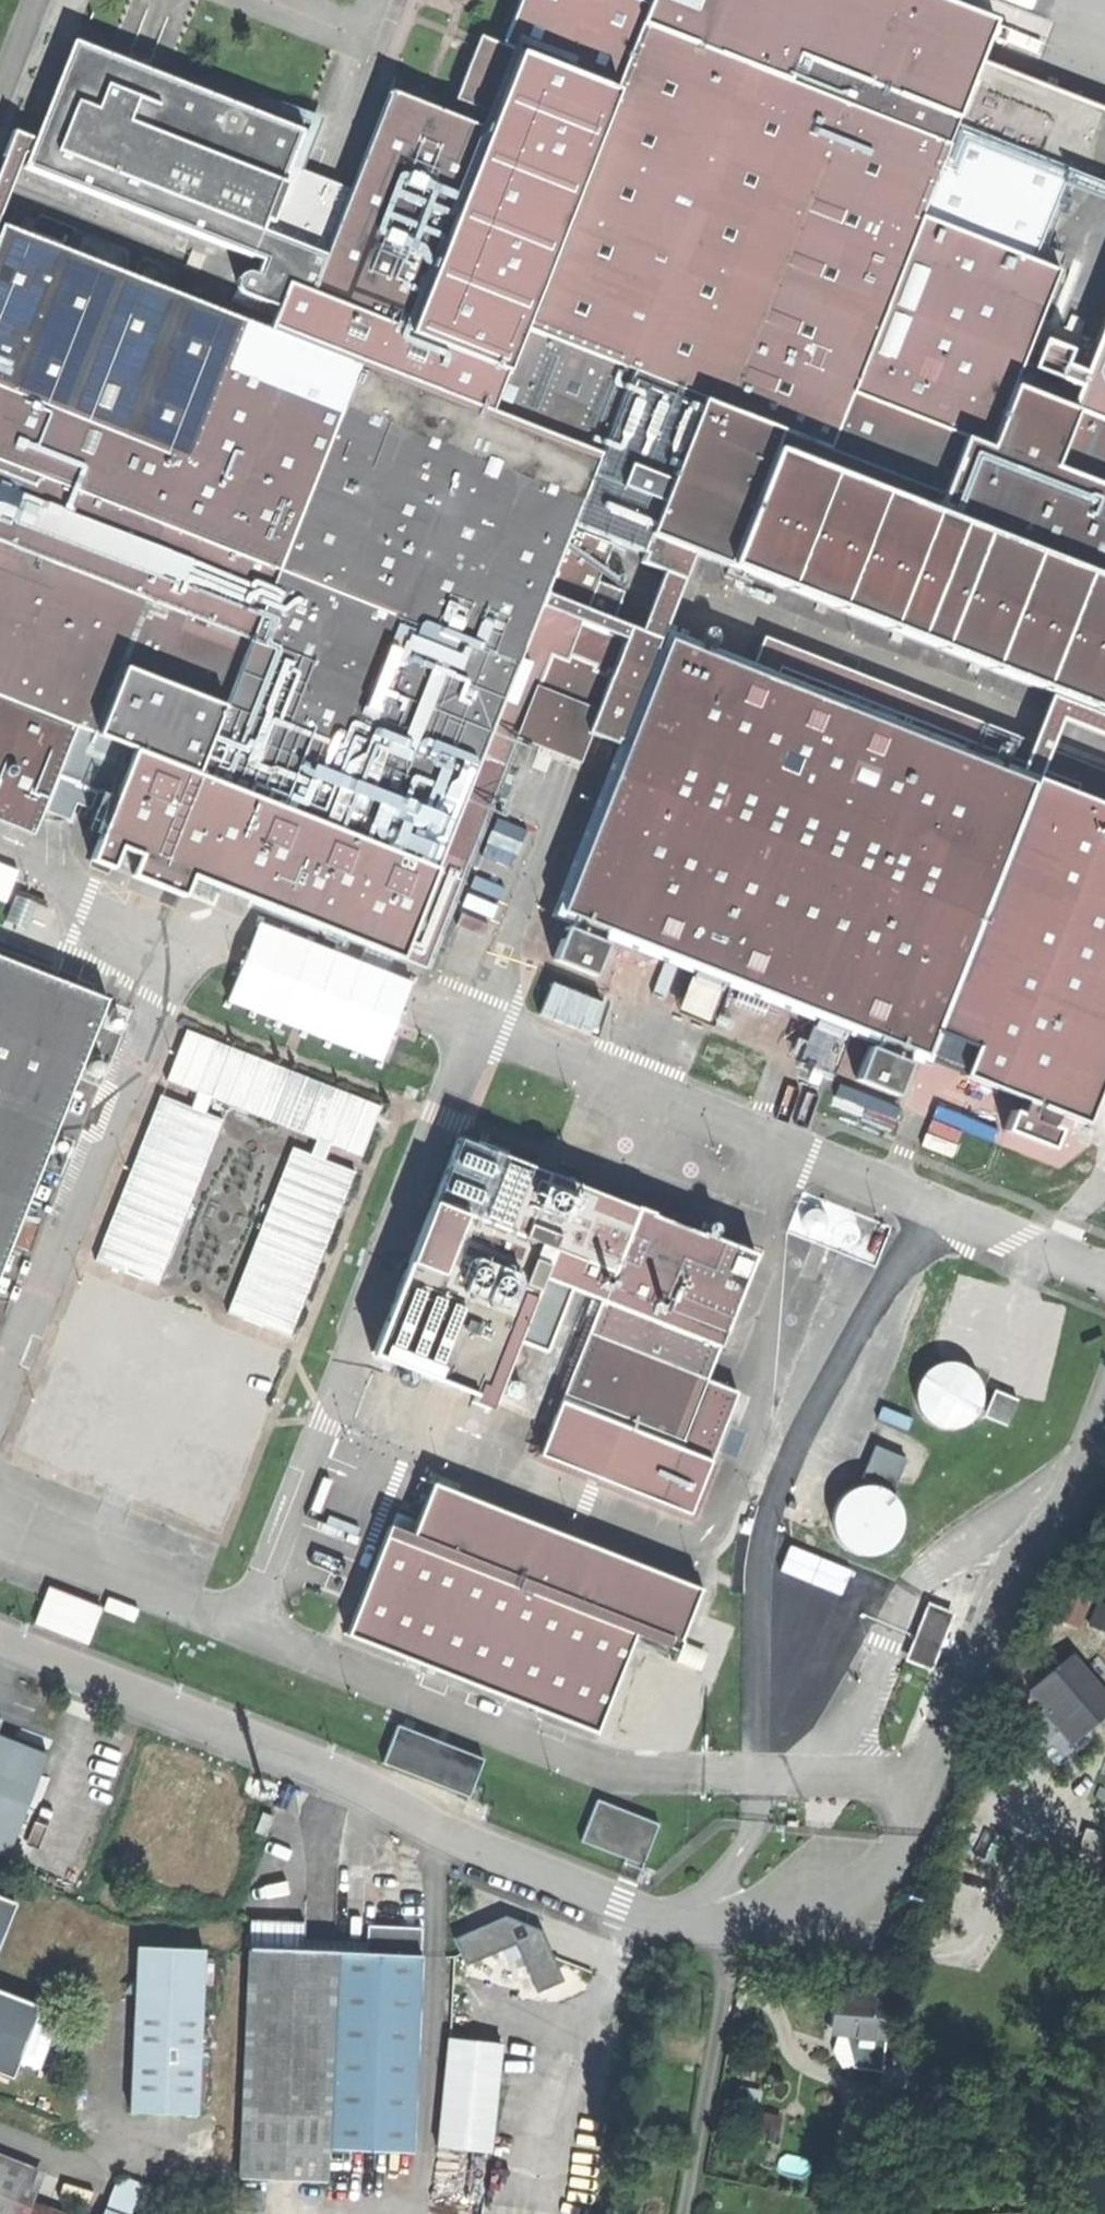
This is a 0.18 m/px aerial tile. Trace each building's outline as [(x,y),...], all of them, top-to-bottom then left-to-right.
[(934,509),(963,436),(851,392),(921,217),(1033,261),(1070,169),(958,124),(950,144),(793,82),(640,23),(647,2),(641,0),(523,0),(505,45),(523,52),(491,131),(412,330),(314,292),(291,282),(281,307),(272,329),(599,458),(592,475),(899,596),(934,509)] [(647,2),(640,23),(793,82),(803,55),(960,118),(997,17),(956,1),(954,0),(648,0),(647,2)] [(510,49),(482,37),(455,101),(483,113),(510,49)] [(248,293),(281,307),(291,282),(314,292),(341,224),(322,216),(328,199),(288,183),(295,165),(308,131),(77,40),(27,165),(266,260),(260,274),(251,272),(245,277),(242,283),(243,288),(248,293)] [(803,55),(793,82),(950,144),(958,124),(960,118),(803,55)] [(341,224),(314,292),(412,330),(491,131),(393,92),(355,188),(341,224)] [(322,216),(341,224),(355,188),(344,184),(295,165),(288,183),(328,199),(322,216)] [(851,392),(963,436),(988,446),(1013,384),(1057,271),(1033,261),(921,217),(851,392)] [(592,475),(599,458),(272,329),(4,223),(0,233),(0,693),(77,721),(437,866),(571,528),(592,475)] [(1075,410),(1104,422),(1104,334),(1075,410)] [(1013,384),(988,446),(963,436),(934,509),(958,519),(912,637),(1104,713),(1104,422),(1075,410),(1013,384)] [(613,545),(571,528),(437,866),(77,721),(66,751),(118,771),(115,778),(135,786),(137,779),(334,857),(331,864),(362,877),(364,871),(453,906),(552,655),(566,661),(568,657),(593,667),(591,671),(604,676),(606,672),(632,683),(633,680),(645,684),(553,915),(573,923),(571,929),(567,928),(554,960),(595,976),(608,942),(603,940),(605,934),(877,1041),(874,1049),(869,1047),(857,1079),(897,1095),(911,1062),(907,1061),(909,1054),(928,1062),(1040,780),(665,632),(657,654),(646,649),(648,646),(583,620),(613,545)] [(66,751),(77,721),(0,693),(0,822),(36,835),(66,751)] [(1040,780),(928,1062),(1023,1102),(1017,1117),(1009,1113),(1003,1129),(1050,1147),(1059,1127),(1048,1123),(1053,1114),(1085,1126),(1104,1075),(1104,807),(1040,780)] [(314,857),(209,815),(186,871),(277,907),(285,887),(300,893),(314,857)] [(18,894),(10,917),(55,934),(64,911),(18,894)] [(106,997),(0,955),(0,1265),(106,997)] [(69,1322),(99,1334),(87,1364),(57,1352),(21,1443),(216,1521),(253,1429),(224,1418),(236,1388),(264,1399),(284,1349),(254,1337),(259,1322),(291,1335),(357,1168),(326,1156),(332,1142),(362,1154),(382,1104),(186,1026),(166,1077),(196,1089),(190,1104),(161,1092),(95,1256),(126,1269),(120,1284),(89,1271),(69,1322)] [(457,1138),(433,1199),(553,1247),(610,1270),(604,1286),(585,1333),(707,1382),(757,1258),(457,1138)] [(800,1191),(784,1231),(874,1267),(890,1227),(800,1191)] [(372,1351),(492,1399),(547,1264),(553,1247),(433,1199),(372,1351)] [(610,1270),(553,1247),(547,1264),(604,1286),(610,1270)] [(604,1286),(547,1264),(492,1399),(549,1422),(585,1333),(604,1286)] [(707,1382),(585,1333),(549,1422),(537,1452),(688,1513),(736,1393),(707,1382)] [(936,1364),(925,1371),(917,1382),(915,1395),(917,1409),(924,1419),(934,1426),(948,1430),(961,1427),(973,1420),(980,1410),(983,1396),(981,1384),(973,1372),(964,1365),(950,1361),(936,1364)] [(983,1416),(1005,1426),(1017,1399),(994,1390),(983,1416)] [(895,1488),(909,1457),(879,1443),(865,1474),(895,1488)] [(346,1631),(597,1727),(635,1628),(677,1644),(701,1582),(432,1479),(412,1530),(408,1540),(384,1531),(346,1631)] [(853,1490),(842,1497),(834,1508),(831,1521),(834,1535),(841,1546),(851,1553),(865,1556),(878,1554),(889,1546),(896,1536),(900,1522),(898,1510),(890,1498),(880,1491),(866,1488),(853,1490)] [(388,1521),(384,1531),(408,1540),(412,1530),(388,1521)] [(103,1608),(49,1587),(35,1621),(89,1643),(103,1608)] [(1075,1624),(1086,1596),(1070,1590),(1058,1617),(1075,1624)] [(935,1668),(957,1611),(929,1600),(907,1658),(935,1668)] [(1072,1653),(1030,1688),(1045,1706),(1042,1709),(1054,1723),(1069,1742),(1096,1719),(1077,1696),(1095,1681),(1072,1653)] [(896,1707),(911,1714),(927,1678),(911,1672),(896,1707)] [(380,1761),(467,1795),(481,1758),(395,1724),(380,1761)] [(3,1854),(44,1753),(0,1735),(0,1853),(3,1854)] [(596,1798),(580,1837),(624,1854),(623,1858),(640,1865),(657,1822),(596,1798)] [(254,1827),(263,1832),(270,1816),(261,1811),(254,1827)] [(14,1902),(0,1896),(0,1937),(14,1902)] [(455,1937),(466,1962),(501,1947),(514,1941),(521,1956),(536,1990),(562,1979),(538,1926),(520,1920),(504,1915),(455,1937)] [(302,1920),(247,1918),(237,2176),(227,2176),(226,2207),(262,2208),(263,2178),(324,2180),(325,2149),(410,2152),(418,1925),(365,1923),(364,1951),(301,1949),(302,1920)] [(507,1962),(521,1956),(514,1941),(501,1947),(507,1962)] [(201,1948),(135,1945),(127,2110),(193,2113),(201,1948)] [(8,2075),(37,2005),(0,1990),(0,2071),(8,2075)] [(829,2012),(828,2031),(844,2032),(865,2034),(867,1996),(830,1994),(829,2012)] [(884,1997),(867,1996),(865,2034),(881,2034),(884,1997)] [(881,2051),(881,2034),(865,2034),(844,2032),(850,2064),(880,2066),(881,2051)] [(496,2039),(448,2035),(445,2077),(441,2077),(431,2185),(464,2188),(463,2200),(478,2201),(483,2151),(490,2151),(496,2081),(493,2081),(496,2039)] [(912,2052),(881,2051),(880,2066),(879,2084),(910,2086),(912,2052)] [(0,2151),(0,2213),(13,2213),(22,2192),(33,2164),(0,2151)] [(22,2192),(13,2213),(77,2213),(22,2192)]
